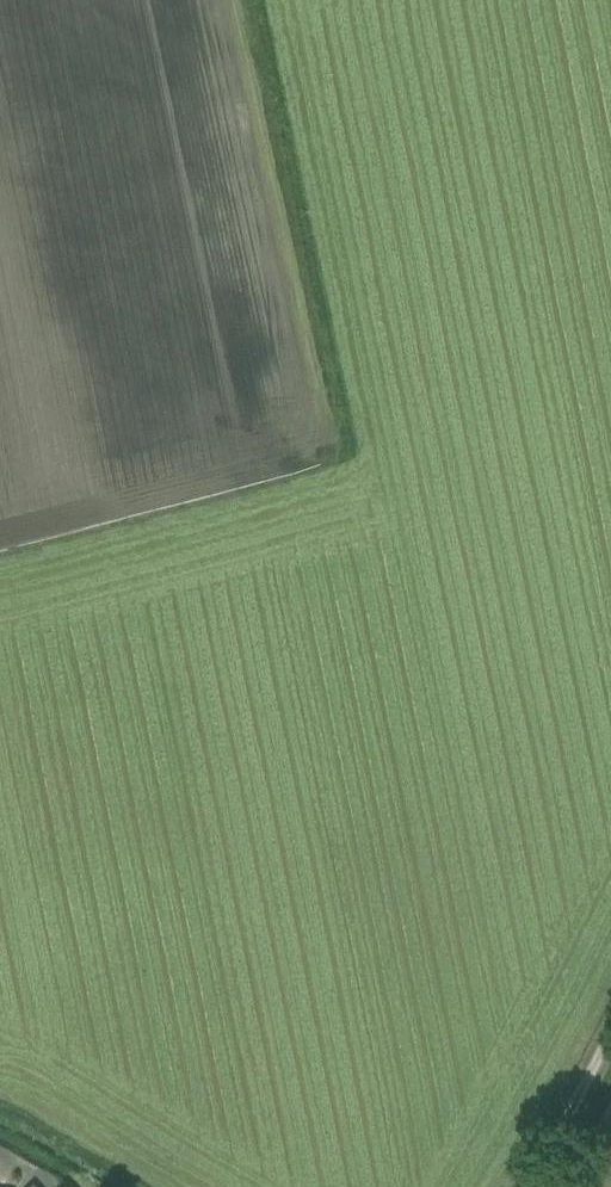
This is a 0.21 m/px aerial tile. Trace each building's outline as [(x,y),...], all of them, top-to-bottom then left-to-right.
[(0,1139),(0,1162),(11,1154),(1,1138),(0,1139)]
